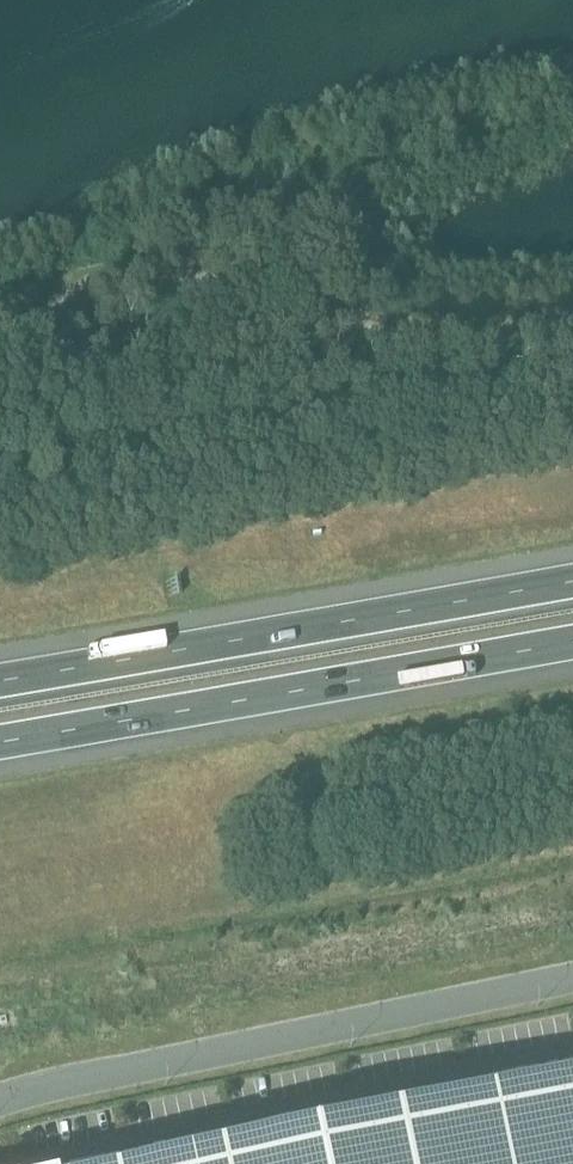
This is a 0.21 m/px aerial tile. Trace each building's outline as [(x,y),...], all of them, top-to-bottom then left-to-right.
[(188,1163),(572,1163),(572,1084),(188,1163)]
